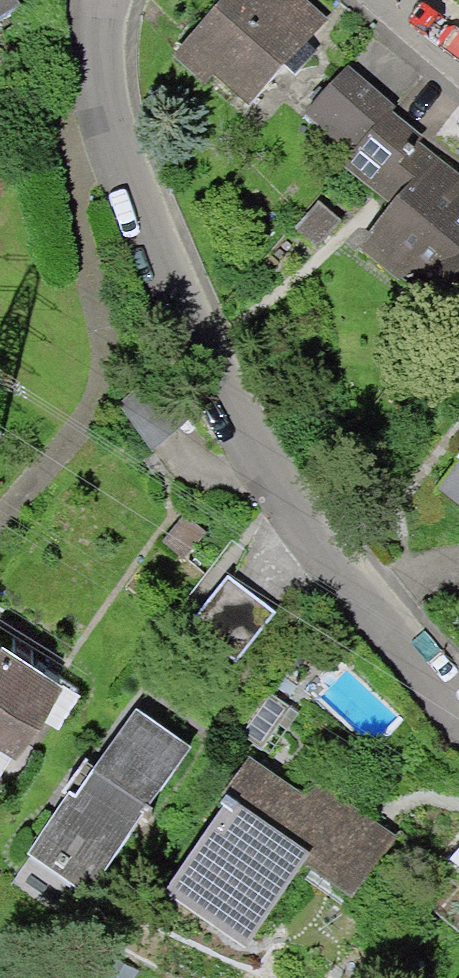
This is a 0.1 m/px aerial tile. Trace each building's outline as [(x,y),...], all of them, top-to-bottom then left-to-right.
[(31,23),(17,0),(0,0),(0,43),(31,23)] [(305,0),(222,0),(177,51),(243,110),(326,18),(305,0)] [(398,125),(348,82),(307,129),(357,172),(398,125)] [(361,260),(458,355),(458,354),(458,191),(443,176),(361,260)] [(438,497),(458,513),(458,470),(438,497)] [(288,624),(235,587),(196,642),(249,680),(288,624)] [(11,648),(0,664),(0,732),(31,752),(73,690),(11,648)] [(210,768),(144,722),(39,872),(106,918),(210,768)] [(305,800),(256,770),(224,820),(243,832),(196,907),(266,951),(316,870),(371,905),(407,849),(349,813),(353,807),(321,786),(305,800)]
